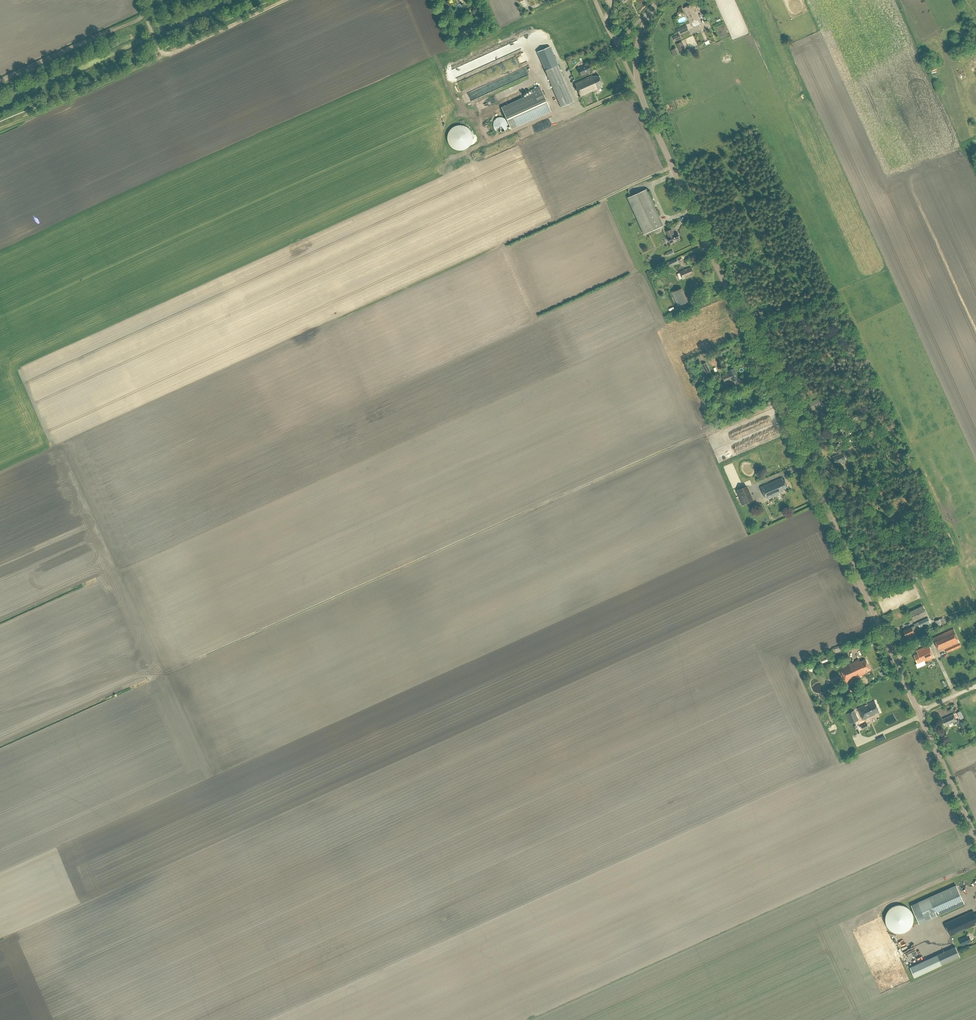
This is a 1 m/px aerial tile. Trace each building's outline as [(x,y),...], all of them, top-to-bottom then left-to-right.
[(685,10),(691,24),(699,20),(696,12),(695,12),(692,5),(686,8),(686,9),(685,10)] [(689,30),(686,25),(677,29),(679,34),(689,30)] [(469,27),(459,31),(459,32),(457,33),(458,37),(462,36),(462,37),(472,33),(469,27)] [(687,51),(683,41),(678,43),(682,53),(687,51)] [(545,71),(561,108),(574,102),(558,65),(545,71)] [(589,66),(581,70),(584,76),(592,73),(589,66)] [(593,77),(592,76),(574,84),(580,98),(602,88),(601,85),(602,84),(599,76),(596,77),(596,76),(593,77)] [(509,77),(486,87),(488,92),(512,82),(509,77)] [(507,120),(508,122),(511,129),(551,112),(539,86),(531,90),(532,93),(501,107),(507,120)] [(479,89),(473,92),(477,101),(481,98),(480,95),(481,95),(479,89)] [(470,103),(475,101),(471,93),(466,95),(470,103)] [(504,94),(475,106),(478,112),(507,100),(504,94)] [(536,133),(565,122),(563,117),(534,128),(536,133)] [(549,136),(528,145),(530,151),(551,142),(549,136)] [(628,198),(644,235),(663,226),(647,190),(628,198)] [(672,230),(666,232),(668,237),(667,237),(671,244),(680,240),(677,233),(674,234),(672,230)] [(676,260),(667,264),(669,269),(678,264),(676,260)] [(679,272),(683,279),(694,275),(691,267),(679,272)] [(682,287),(671,292),(678,306),(688,301),(682,287)] [(706,362),(701,364),(705,374),(710,372),(706,362)] [(722,377),(724,383),(732,380),(733,382),(738,380),(734,368),(729,370),(730,374),(722,377)] [(821,398),(811,402),(814,409),(824,405),(821,398)] [(833,458),(836,465),(846,461),(842,453),(833,458)] [(779,493),(784,491),(784,489),(789,487),(785,479),(783,480),(781,477),(760,486),(767,500),(779,494),(779,493)] [(735,490),(742,505),(754,500),(747,485),(735,490)] [(908,611),(911,616),(925,610),(922,605),(908,611)] [(906,636),(910,635),(911,638),(916,636),(914,633),(913,630),(916,629),(915,627),(919,625),(919,627),(930,622),(927,617),(913,623),(914,626),(903,631),(906,636)] [(933,638),(939,652),(945,649),(947,653),(961,646),(954,629),(933,638)] [(916,651),(918,654),(914,655),(918,663),(924,660),(925,661),(934,657),(928,646),(916,651)] [(865,659),(860,661),(859,659),(839,668),(846,683),(865,674),(865,672),(870,670),(865,659)] [(874,702),(858,710),(863,720),(879,713),(874,702)] [(858,719),(854,710),(846,714),(850,723),(858,719)] [(946,724),(946,725),(952,722),(953,724),(957,722),(955,717),(957,716),(956,713),(953,714),(942,719),(945,724),(946,724)] [(956,885),(928,897),(918,902),(925,920),(937,916),(964,903),(956,885)] [(945,923),(950,936),(975,924),(975,914),(973,910),(945,923)] [(882,992),(909,979),(882,919),(855,932),(882,992)] [(969,942),(967,936),(960,940),(962,945),(969,942)] [(937,955),(942,965),(960,956),(955,946),(937,955)]
